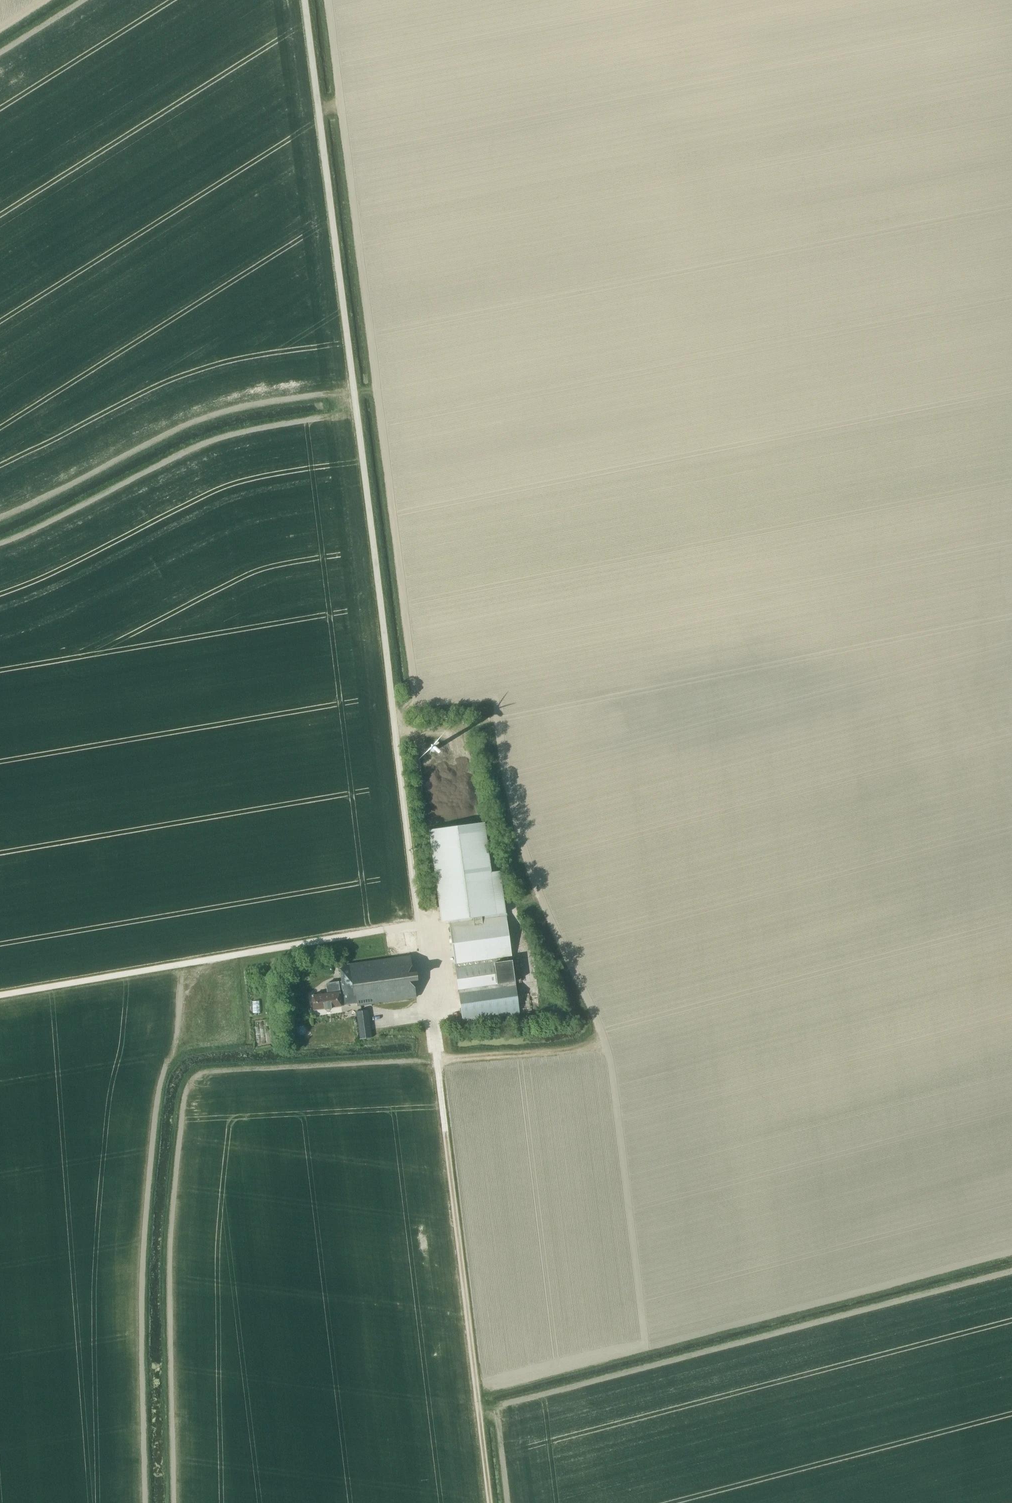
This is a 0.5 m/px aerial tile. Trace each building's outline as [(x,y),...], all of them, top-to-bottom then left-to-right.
[(518,1014),(503,903),(499,872),(490,874),(483,824),(428,831),(439,911),(448,923),(462,1022),(518,1014)] [(439,911),(440,924),(448,923),(439,911)] [(356,1006),(416,998),(409,956),(339,967),(341,982),(325,985),(327,996),(312,998),(314,1012),(324,1010),(324,1011),(330,1010),(340,1008),(340,1006),(343,1005),(344,1006),(356,1005),(356,1006)] [(359,1040),(371,1039),(367,1011),(355,1013),(359,1040)] [(269,1026),(259,1028),(260,1033),(256,1034),(258,1043),(271,1041),(269,1026)] [(297,1029),(298,1033),(300,1035),(304,1034),(306,1031),(305,1028),(303,1026),(299,1026),(297,1029)]
